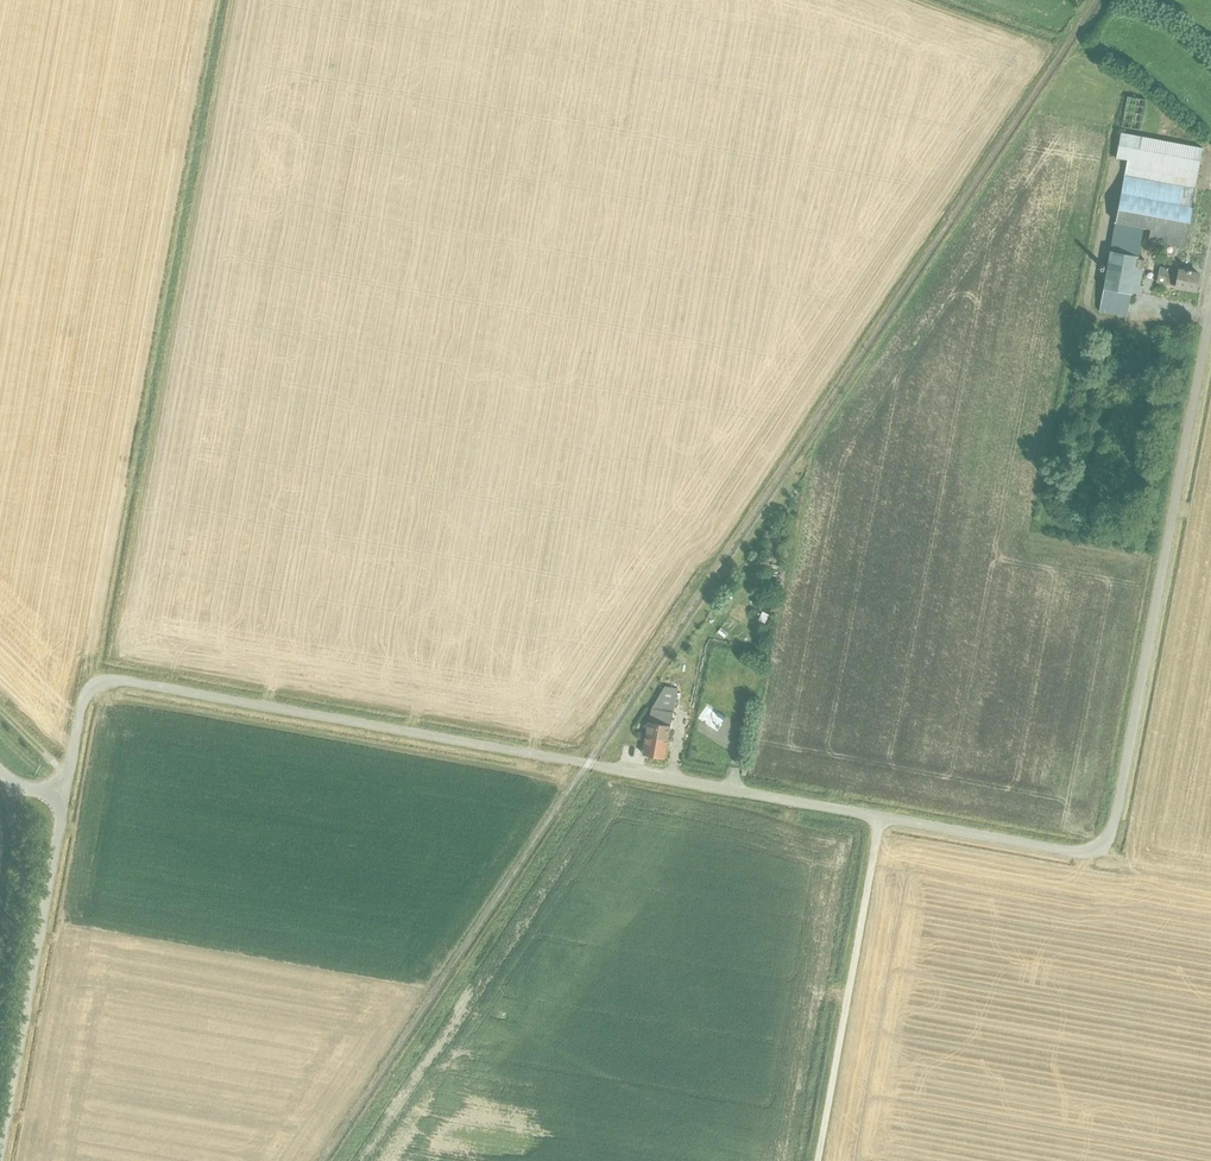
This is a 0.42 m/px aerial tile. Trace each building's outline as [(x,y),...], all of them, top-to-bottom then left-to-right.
[(1195,188),(1203,148),(1121,133),(1117,157),(1128,159),(1099,311),(1127,316),(1132,292),(1141,294),(1143,285),(1140,285),(1145,259),(1138,258),(1144,227),(1151,229),(1149,241),(1184,247),(1186,236),(1188,236),(1194,207),(1192,206),(1196,188),(1195,188)] [(1157,283),(1197,290),(1200,274),(1160,266),(1157,283)] [(720,631),(729,636),(733,628),(725,623),(720,631)] [(654,708),(673,711),(677,693),(665,690),(654,708)] [(723,727),(729,710),(707,703),(702,720),(723,727)] [(643,754),(664,757),(665,758),(674,712),(673,711),(654,708),(651,708),(643,754)]
